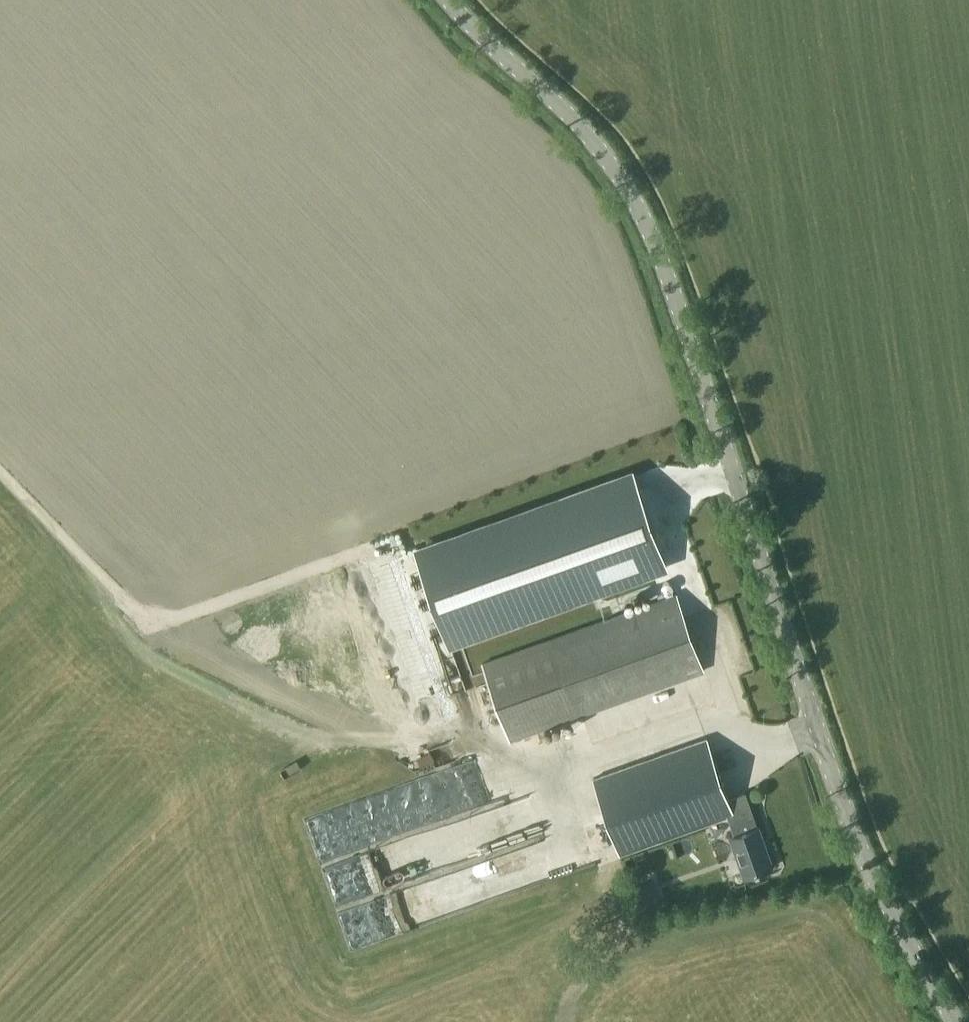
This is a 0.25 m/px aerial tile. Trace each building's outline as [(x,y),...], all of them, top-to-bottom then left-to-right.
[(634,473),(417,552),(449,641),(666,562),(634,473)] [(605,618),(601,619),(481,663),(484,671),(489,682),(509,739),(705,668),(672,577),(657,582),(661,594),(655,596),(652,586),(614,600),(619,613),(605,618)] [(745,791),(728,798),(706,738),(592,779),(619,854),(727,815),(734,834),(730,836),(745,876),(773,866),(758,826),(757,826),(745,791)] [(531,793),(421,822),(411,784),(397,788),(399,794),(388,792),(348,803),(354,825),(361,826),(358,846),(359,848),(380,851),(330,864),(346,927),(350,903),(361,905),(364,919),(372,920),(369,906),(380,904),(381,895),(394,891),(414,894),(417,874),(549,840),(545,826),(530,825),(532,810),(535,810),(531,793)]
